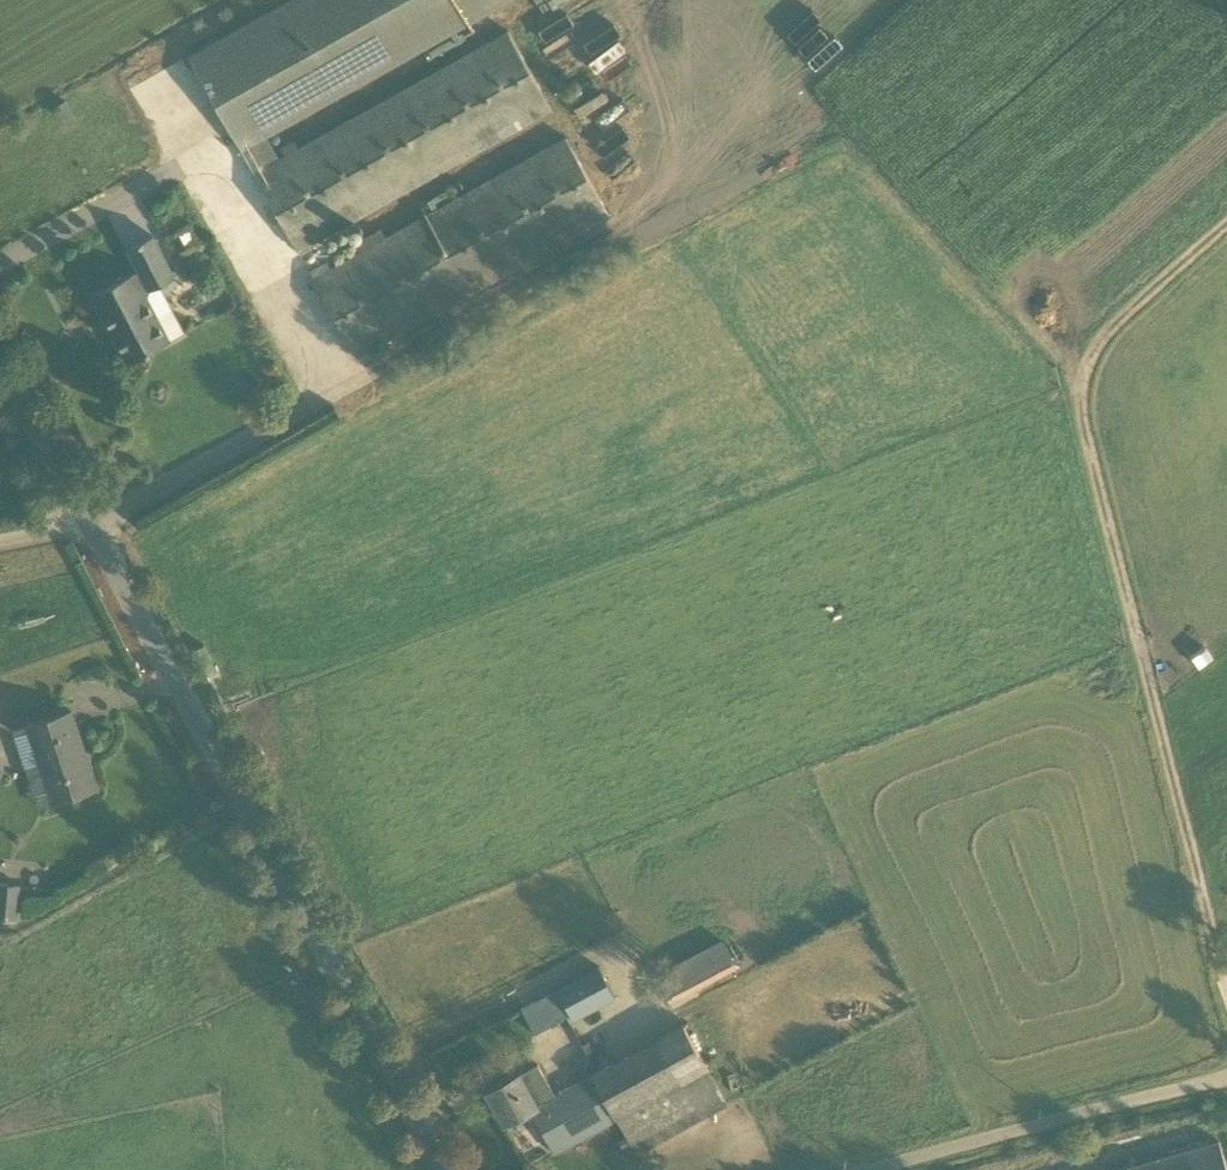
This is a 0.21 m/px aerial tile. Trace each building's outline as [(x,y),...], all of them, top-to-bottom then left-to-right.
[(511,32),(279,158),(267,136),(517,0),(296,0),(191,58),(253,172),(301,246),(552,111),(511,32)] [(563,137),(317,277),(357,359),(609,217),(563,137)] [(92,292),(127,365),(176,341),(151,291),(180,277),(159,233),(123,250),(134,272),(92,292)] [(84,749),(71,710),(12,730),(38,807),(91,789),(96,787),(84,749)] [(18,914),(20,880),(0,879),(0,913),(18,914)] [(669,1002),(736,968),(721,939),(654,973),(669,1002)] [(598,966),(555,988),(573,1022),(616,999),(598,966)] [(519,1007),(534,1033),(551,1023),(537,998),(519,1007)] [(636,1152),(726,1103),(682,1023),(554,1093),(536,1062),(486,1090),(504,1123),(529,1109),(554,1153),(617,1119),(636,1152)] [(1116,1169),(1226,1169),(1218,1140),(1116,1169)]
